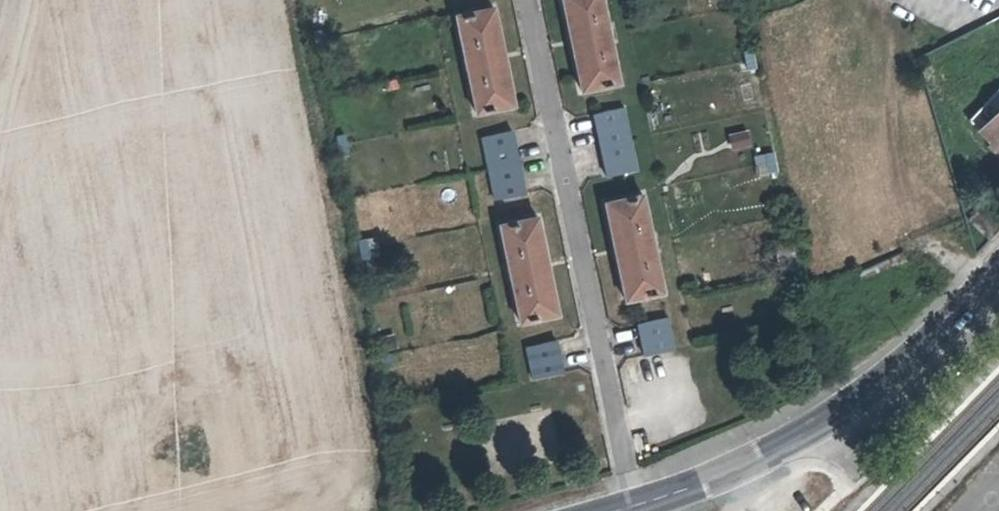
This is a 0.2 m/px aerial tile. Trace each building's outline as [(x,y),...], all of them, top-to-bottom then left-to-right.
[(617,83),(601,0),(562,0),(581,91),(617,83)] [(475,112),(512,105),(492,9),(455,16),(475,112)] [(321,30),(313,31),(316,50),(324,48),(321,30)] [(748,69),(755,67),(751,49),(744,50),(748,69)] [(980,131),(998,112),(998,90),(969,120),(980,131)] [(606,177),(635,171),(622,108),(593,114),(606,177)] [(980,131),(998,150),(998,112),(980,131)] [(745,129),(726,135),(732,151),(751,145),(745,129)] [(494,199),(524,193),(510,131),(481,137),(494,199)] [(342,134),(334,136),(338,155),(346,153),(342,134)] [(770,172),(777,170),(772,152),(766,153),(770,172)] [(625,299),(660,292),(640,194),(604,202),(625,299)] [(519,321),(557,313),(536,216),(499,225),(519,321)] [(364,239),(356,241),(360,260),(368,258),(364,239)] [(904,262),(899,251),(857,270),(861,281),(904,262)] [(792,279),(798,278),(794,259),(788,261),(792,279)] [(636,323),(643,355),(672,349),(665,317),(636,323)] [(525,347),(531,378),(562,372),(555,341),(525,347)] [(386,345),(378,346),(382,364),(389,363),(386,345)] [(399,501),(389,504),(390,510),(402,510),(399,501)]
